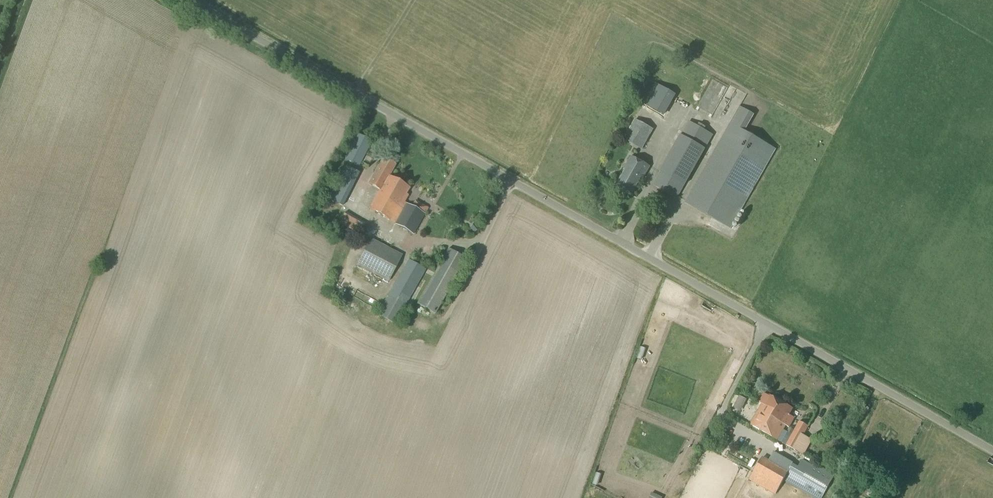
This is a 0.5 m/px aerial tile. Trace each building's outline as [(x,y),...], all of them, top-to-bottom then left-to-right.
[(664,116),(676,95),(655,83),(643,105),(664,116)] [(730,124),(716,149),(685,203),(730,229),(761,175),(775,149),(744,131),(754,114),(740,107),(730,124)] [(643,148),(653,130),(635,120),(624,138),(643,148)] [(677,199),(713,136),(688,121),(652,185),(677,199)] [(359,167),(372,141),(358,134),(345,159),(359,167)] [(643,179),(650,167),(631,156),(624,169),(625,170),(616,186),(632,194),(641,178),(643,179)] [(412,207),(405,203),(409,196),(406,194),(409,188),(389,177),(395,165),(383,158),(369,184),(380,190),(369,210),(394,223),(393,224),(414,235),(425,215),(424,214),(427,208),(415,201),(412,207)] [(360,235),(366,223),(345,212),(339,223),(360,235)] [(470,228),(474,233),(478,229),(475,224),(470,228)] [(389,282),(403,255),(370,238),(356,265),(389,282)] [(435,314),(466,259),(448,249),(417,304),(435,314)] [(426,270),(408,260),(377,315),(395,325),(426,270)] [(364,308),(361,316),(370,320),(373,313),(364,308)] [(732,405),(749,414),(757,398),(741,389),(732,405)] [(799,421),(794,430),(788,427),(792,420),(788,417),(787,416),(791,410),(767,397),(767,398),(762,395),(757,404),(760,405),(751,421),(752,421),(749,426),(776,442),(778,437),(787,442),(786,445),(804,456),(812,440),(804,436),(808,427),(799,421)] [(774,453),(768,463),(762,459),(750,480),(776,495),(784,480),(816,497),(823,497),(835,475),(811,461),(809,464),(802,460),(798,467),(792,464),(793,463),(774,453)] [(740,474),(746,477),(749,469),(744,467),(740,474)] [(878,489),(871,486),(866,496),(871,497),(873,497),(878,489)]
